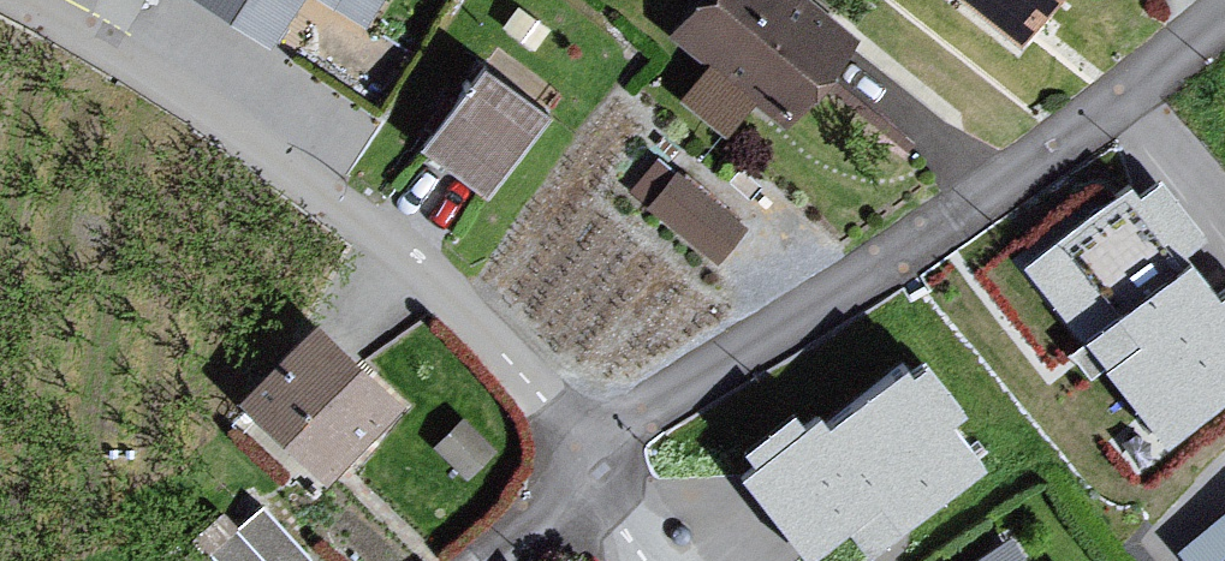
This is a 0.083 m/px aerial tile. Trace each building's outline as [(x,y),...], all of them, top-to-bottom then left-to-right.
[(187,1),(259,54),(300,0),(187,0),(187,1)] [(364,33),(384,0),(309,0),(364,33)] [(682,38),(789,121),(851,42),(796,0),(712,0),(682,38)] [(1025,42),(1059,0),(973,0),(1025,42)] [(468,71),(414,153),(475,200),(533,118),(468,71)] [(721,249),(748,211),(672,158),(646,195),(721,249)] [(1133,193),(1032,272),(1169,447),(1224,403),(1224,310),(1133,193)] [(293,328),(225,408),(321,494),(386,406),(293,328)] [(908,378),(834,436),(824,423),(747,483),(809,560),(814,560),(882,508),(902,534),(982,472),(908,378)] [(230,560),(294,560),(313,542),(258,488),(207,538),(230,560)] [(1012,545),(988,560),(1022,560),(1012,545)]
